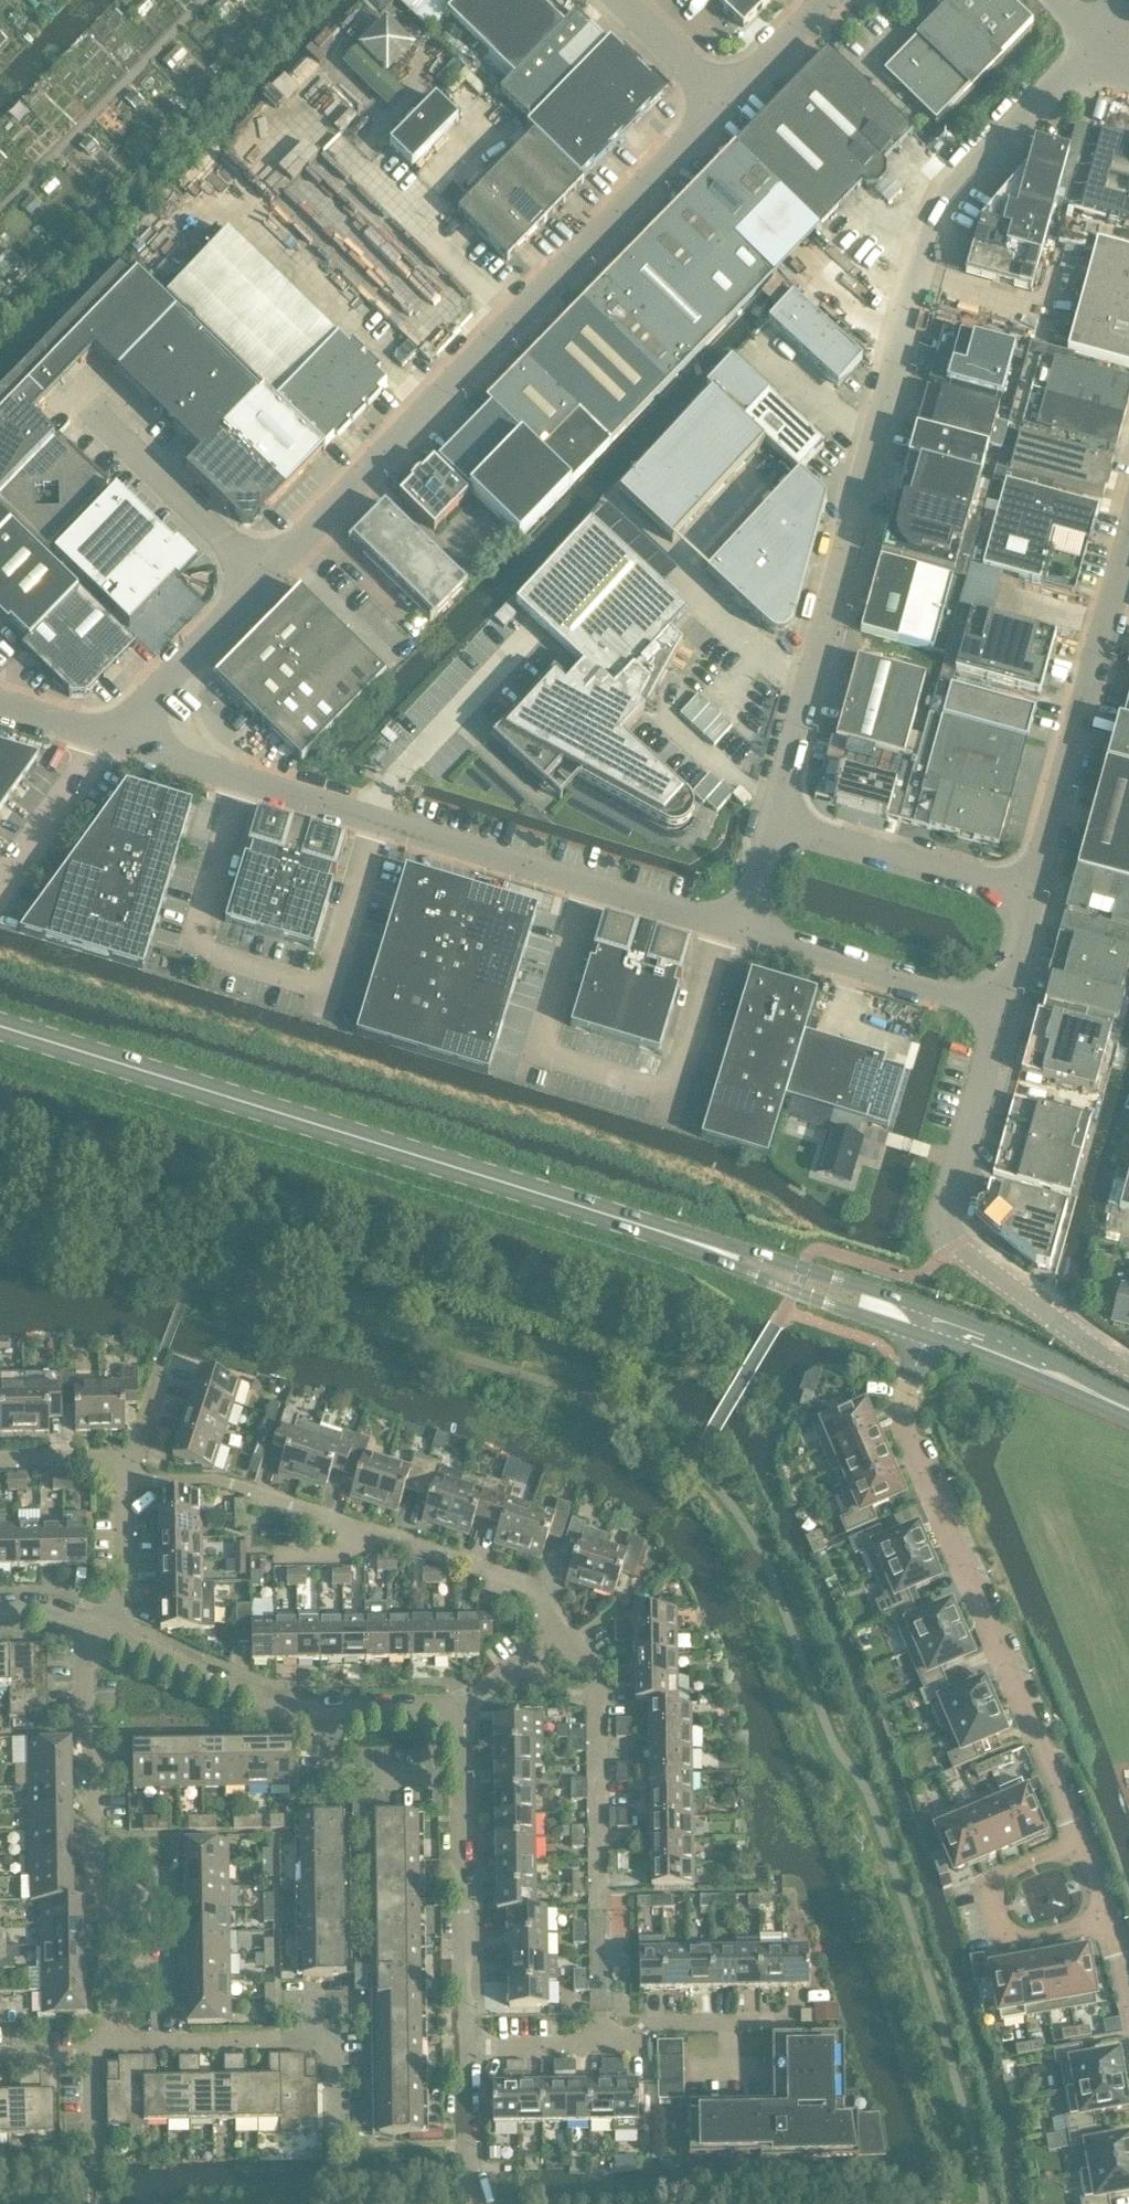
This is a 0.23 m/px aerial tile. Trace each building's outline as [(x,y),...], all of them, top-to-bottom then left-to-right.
[(450,10),(440,0),(396,0),(428,32),(450,10)] [(564,27),(536,0),(461,0),(448,14),(514,79),(564,27)] [(772,0),(724,0),(724,10),(744,30),(772,0)] [(1009,0),(930,0),(949,18),(928,39),(923,34),(884,73),(936,124),(1033,23),(1009,0)] [(532,124),(555,100),(582,72),(607,46),(605,44),(604,41),(601,37),(597,35),(593,32),(576,15),(564,27),(514,79),(500,93),(532,124)] [(386,20),(358,49),(387,77),(415,48),(386,20)] [(636,125),(664,96),(610,43),(607,46),(582,72),(636,125)] [(403,93),(387,77),(358,49),(342,65),(387,109),(403,93)] [(913,135),(832,56),(795,95),(777,103),(777,104),(782,108),(740,151),(782,191),(781,192),(820,231),(863,186),(866,189),(878,188),(886,180),(886,169),(883,166),(913,135)] [(609,153),(636,125),(582,72),(555,100),(609,153)] [(133,92),(125,101),(136,111),(144,103),(133,92)] [(50,95),(41,104),(51,114),(60,105),(50,95)] [(412,170),(458,122),(436,100),(390,148),(412,170)] [(581,181),(609,153),(555,100),(532,124),(527,129),(534,136),(581,181)] [(1102,134),(1081,210),(1128,224),(1128,141),(1102,134)] [(565,204),(584,184),(581,181),(534,136),(515,156),(565,204)] [(89,138),(79,148),(90,158),(99,149),(89,138)] [(1031,293),(1068,156),(1069,155),(1043,148),(1043,147),(979,222),(965,274),(1031,293)] [(758,215),(781,192),(782,191),(740,151),(723,159),(723,160),(727,164),(717,175),(716,175),(758,215)] [(546,223),(565,204),(515,156),(496,175),(516,194),(546,223)] [(477,233),(497,213),(516,194),(496,175),(458,214),(477,233)] [(735,239),(758,215),(716,175),(699,184),(704,189),(693,199),(693,200),(734,239),(734,238),(735,239)] [(905,191),(891,177),(877,192),(891,205),(905,191)] [(527,243),(546,223),(516,194),(497,213),(527,243)] [(32,198),(22,209),(31,217),(41,206),(32,198)] [(710,263),(734,239),(693,200),(675,208),(676,209),(680,213),(670,224),(669,224),(710,263)] [(508,263),(527,243),(497,213),(477,233),(508,263)] [(686,288),(710,263),(669,224),(652,232),(652,233),(657,237),(646,248),(686,288)] [(325,451),(387,387),(228,234),(167,297),(264,391),(325,451)] [(727,327),(750,302),(775,277),(735,239),(734,238),(734,239),(710,263),(686,288),(727,327)] [(1091,272),(1128,282),(1128,253),(1098,245),(1091,272)] [(727,327),(686,288),(646,248),(628,256),(629,257),(633,261),(614,281),(613,281),(694,360),(727,327)] [(132,281),(120,270),(54,337),(82,364),(95,351),(132,388),(191,328),(137,275),(132,281)] [(1091,272),(1084,299),(1128,311),(1128,282),(1091,272)] [(671,384),(694,360),(613,281),(596,290),(601,295),(590,305),(589,306),(671,384)] [(793,297),(768,323),(782,336),(806,309),(793,297)] [(1076,326),(1128,340),(1128,311),(1084,299),(1076,326)] [(611,445),(671,384),(589,306),(572,314),(572,315),(577,319),(532,366),(531,366),(581,414),(581,415),(611,445)] [(806,309),(782,336),(796,349),(820,322),(806,309)] [(820,322),(796,349),(809,361),(834,334),(820,322)] [(1076,326),(1069,353),(1076,355),(1128,369),(1128,340),(1076,326)] [(160,415),(219,355),(191,328),(132,388),(160,415)] [(943,331),(929,382),(1001,402),(1015,351),(943,331)] [(834,334),(809,361),(838,387),(862,360),(834,334)] [(63,384),(82,364),(54,337),(36,357),(63,384)] [(1022,428),(1115,453),(1128,403),(1128,384),(1072,368),(1076,355),(1069,353),(1030,343),(1009,425),(1022,428)] [(431,364),(439,356),(428,345),(420,353),(431,364)] [(188,441),(246,381),(219,355),(160,415),(188,441)] [(44,403),(63,384),(36,357),(17,376),(44,403)] [(720,401),(744,374),(732,362),(707,389),(720,401)] [(491,407),(541,456),(571,486),(611,445),(581,415),(581,414),(531,366),(514,374),(514,375),(518,379),(491,407)] [(720,401),(732,412),(756,385),(744,374),(720,401)] [(56,439),(32,416),(44,403),(17,376),(0,394),(0,496),(56,439)] [(203,456),(225,433),(261,396),(260,395),(246,381),(188,441),(202,455),(203,456)] [(732,412),(744,423),(769,396),(756,385),(732,412)] [(1006,434),(1007,427),(995,424),(999,408),(927,389),(916,429),(988,448),(1001,452),(1006,434)] [(286,491),(325,451),(264,391),(260,395),(261,396),(225,433),(286,491)] [(712,395),(677,433),(730,482),(765,444),(712,395)] [(799,473),(824,446),(769,396),(744,423),(799,473)] [(519,540),(571,486),(541,456),(491,407),(439,461),(471,492),(519,540)] [(916,429),(908,459),(980,478),(988,448),(916,429)] [(286,491),(225,433),(203,456),(202,455),(186,471),(223,507),(234,507),(234,517),(242,525),(253,525),(261,517),(261,507),(271,506),(286,491)] [(701,512),(730,482),(677,433),(648,463),(701,512)] [(1019,438),(1006,434),(1001,452),(996,468),(1009,472),(1103,498),(1113,462),(1019,436),(1019,438)] [(71,448),(59,436),(56,439),(0,496),(0,501),(48,548),(110,485),(71,448)] [(980,478),(908,459),(896,501),(979,523),(990,483),(980,480),(980,478)] [(434,532),(469,497),(434,463),(400,498),(434,532)] [(672,544),(701,512),(648,463),(619,495),(672,544)] [(764,513),(811,557),(827,500),(800,475),(764,513)] [(1093,535),(1095,527),(1094,527),(1099,511),(1005,485),(982,570),(1039,586),(1040,584),(1074,594),(1088,545),(1090,546),(1093,534),(1093,535)] [(116,492),(85,524),(54,556),(129,628),(176,580),(173,577),(185,565),(172,552),(175,549),(116,492)] [(981,524),(979,523),(896,501),(881,557),(966,580),(981,524)] [(385,506),(348,544),(349,545),(353,541),(433,619),(429,623),(430,624),(467,586),(385,506)] [(736,544),(765,571),(799,603),(811,557),(764,513),(736,544)] [(12,526),(0,515),(0,539),(12,526)] [(640,719),(645,714),(644,714),(682,644),(670,633),(688,613),(591,524),(516,605),(581,665),(640,719)] [(45,626),(78,591),(12,526),(0,539),(0,613),(29,642),(45,626)] [(707,576),(736,603),(765,571),(736,544),(707,576)] [(945,656),(965,583),(880,560),(860,633),(945,656)] [(799,603),(765,571),(736,603),(769,633),(775,637),(782,637),(788,633),(792,628),(799,603)] [(135,647),(78,591),(45,626),(29,642),(21,650),(69,697),(69,699),(87,698),(87,696),(135,647)] [(310,641),(330,620),(301,592),(281,612),(310,641)] [(289,662),(310,641),(281,612),(260,634),(289,662)] [(1040,696),(1056,636),(971,613),(955,673),(1040,696)] [(308,682),(350,639),(330,620),(310,641),(289,662),(308,682)] [(266,686),(289,662),(260,634),(237,658),(266,686)] [(328,700),(369,658),(350,639),(308,682),(328,700)] [(245,707),(266,686),(237,658),(216,679),(245,707)] [(346,718),(387,675),(369,658),(328,700),(346,718)] [(910,733),(925,678),(857,659),(842,715),(910,733)] [(265,726),(308,682),(289,662),(266,686),(245,707),(265,726)] [(640,719),(581,665),(565,682),(554,672),(492,738),(542,784),(555,770),(568,784),(575,775),(579,781),(660,825),(664,827),(668,829),(671,830),(674,830),(678,829),(682,828),(684,827),(688,824),(690,822),(691,821),(692,819),(693,816),(694,814),(694,810),(694,808),(694,806),(693,804),(692,801),(691,799),(689,797),(688,795),(624,736),(640,719)] [(284,745),(328,700),(308,682),(265,726),(284,745)] [(1027,743),(1035,713),(950,689),(942,719),(1027,743)] [(698,696),(680,716),(692,726),(710,707),(698,696)] [(302,762),(304,761),(346,718),(328,700),(284,745),(302,762)] [(710,707),(692,726),(703,737),(721,717),(710,707)] [(903,759),(910,733),(842,715),(835,740),(903,759)] [(913,826),(927,773),(942,719),(928,716),(916,763),(901,817),(900,822),(913,826)] [(721,717),(703,737),(714,747),(732,728),(721,717)] [(1012,796),(1027,743),(942,719),(927,773),(1012,796)] [(1106,764),(1128,770),(1128,724),(1122,722),(1118,721),(1106,764)] [(824,765),(816,792),(832,796),(830,803),(900,822),(901,817),(916,763),(836,741),(829,766),(824,765)] [(40,760),(0,748),(0,793),(10,800),(40,760)] [(1106,764),(1076,871),(1128,885),(1128,770),(1106,764)] [(998,849),(1012,796),(927,773),(913,826),(998,849)] [(692,795),(703,805),(706,803),(721,786),(710,775),(692,795)] [(721,786),(706,803),(717,813),(735,794),(724,783),(721,786)] [(127,786),(20,934),(143,971),(193,806),(127,786)] [(744,808),(751,800),(740,789),(733,797),(744,808)] [(10,800),(0,793),(0,815),(10,800)] [(291,867),(303,826),(259,813),(248,849),(253,850),(251,855),(291,867)] [(336,875),(347,840),(303,826),(291,867),(330,879),(332,874),(336,875)] [(291,867),(251,855),(250,860),(245,859),(226,924),(270,937),(291,867)] [(314,950),(333,885),(329,884),(330,879),(291,867),(270,937),(314,950)] [(464,916),(472,890),(406,870),(398,896),(464,916)] [(1076,871),(1065,914),(1128,931),(1128,886),(1076,871)] [(530,936),(538,910),(472,890),(464,916),(530,936)] [(458,939),(464,916),(398,896),(392,919),(458,939)] [(1128,954),(1128,931),(1065,914),(1059,935),(1128,954)] [(523,958),(530,936),(464,916),(458,939),(523,958)] [(692,944),(648,931),(604,917),(593,953),(598,954),(596,959),(636,971),(675,983),(677,978),(681,980),(692,944)] [(451,961),(458,939),(392,919),(385,941),(451,961)] [(1124,999),(1120,998),(1128,965),(1128,954),(1059,935),(1047,978),(1051,979),(1045,1002),(1114,1021),(1118,1022),(1124,999)] [(517,981),(523,958),(458,939),(451,961),(517,981)] [(444,984),(451,961),(385,941),(378,964),(444,984)] [(636,971),(596,959),(595,964),(590,963),(571,1028),(615,1041),(636,971)] [(510,1004),(517,981),(451,961),(444,984),(510,1004)] [(437,1007),(444,984),(378,964),(371,987),(437,1007)] [(659,1054),(678,989),(674,988),(675,983),(636,971),(615,1041),(659,1054)] [(802,1043),(805,1035),(817,994),(751,974),(736,1023),(802,1043)] [(503,1027),(510,1004),(444,984),(437,1007),(503,1027)] [(430,1030),(437,1007),(371,987),(364,1010),(430,1030)] [(1114,1021),(1045,1002),(1042,1015),(1037,1014),(1021,1073),(1094,1093),(1114,1021)] [(496,1050),(503,1027),(437,1007),(430,1030),(496,1050)] [(422,1055),(430,1030),(364,1010),(356,1035),(422,1055)] [(782,1111),(785,1099),(802,1043),(736,1023),(716,1091),(782,1111)] [(488,1075),(489,1074),(496,1050),(430,1030),(422,1055),(488,1075)] [(883,1067),(886,1060),(805,1035),(802,1043),(785,1099),(832,1114),(862,1123),(866,1124),(883,1067)] [(883,1067),(866,1124),(887,1130),(905,1073),(883,1067)] [(774,1135),(782,1111),(716,1091),(709,1115),(774,1135)] [(1080,1158),(1091,1120),(1014,1099),(1003,1137),(1080,1158)] [(829,1132),(816,1174),(850,1184),(863,1141),(857,1139),(862,1123),(832,1114),(792,1102),(787,1119),(829,1132)] [(767,1159),(774,1135),(709,1115),(701,1139),(767,1159)] [(1070,1197),(1080,1158),(1003,1137),(993,1176),(1070,1197)] [(1120,1209),(1128,1212),(1128,1175),(1120,1209)] [(1049,1271),(1066,1209),(989,1188),(984,1210),(989,1226),(1035,1268),(1049,1271)] [(1122,1287),(1113,1322),(1128,1326),(1128,1289),(1122,1287)] [(123,1385),(100,1385),(101,1433),(125,1432),(125,1408),(138,1408),(138,1371),(123,1371),(123,1385)] [(201,1371),(194,1393),(234,1406),(242,1384),(228,1379),(228,1377),(218,1373),(216,1376),(201,1371)] [(48,1386),(24,1386),(25,1434),(50,1433),(49,1409),(63,1409),(62,1372),(48,1373),(48,1386)] [(76,1372),(62,1372),(63,1409),(76,1409),(76,1433),(101,1433),(100,1385),(77,1385),(76,1372)] [(0,1373),(0,1410),(1,1434),(25,1434),(24,1386),(24,1375),(1,1376),(1,1373),(0,1373)] [(194,1393),(187,1414),(228,1427),(234,1406),(194,1393)] [(805,1394),(800,1408),(809,1411),(814,1397),(805,1394)] [(272,1403),(267,1417),(276,1420),(281,1406),(272,1403)] [(812,1429),(822,1451),(874,1429),(864,1406),(852,1411),(851,1409),(833,1417),(834,1419),(812,1429)] [(187,1414),(180,1436),(221,1449),(228,1427),(187,1414)] [(279,1476),(302,1484),(317,1438),(295,1431),(299,1418),(285,1414),(274,1449),(286,1453),(279,1476)] [(276,1420),(267,1417),(263,1430),(272,1433),(276,1420)] [(841,1469),(883,1451),(874,1429),(822,1451),(832,1474),(841,1470),(841,1469)] [(332,1472),(345,1476),(357,1437),(343,1433),(339,1445),(317,1438),(302,1484),(326,1491),(332,1472)] [(221,1449),(180,1436),(173,1458),(213,1471),(221,1449)] [(351,1499),(374,1507),(388,1461),(366,1454),(370,1442),(357,1437),(345,1476),(357,1479),(351,1499)] [(258,1446),(253,1460),(262,1462),(267,1449),(258,1446)] [(841,1470),(850,1490),(851,1491),(893,1473),(883,1451),(841,1469),(841,1470)] [(405,1491),(417,1495),(428,1461),(415,1456),(411,1469),(388,1461),(374,1507),(397,1514),(405,1491)] [(262,1462),(253,1460),(249,1473),(258,1476),(262,1462)] [(430,1499),(422,1523),(446,1530),(460,1485),(463,1475),(441,1468),(442,1465),(428,1461),(417,1495),(430,1499)] [(851,1491),(850,1490),(840,1494),(850,1516),(840,1521),(846,1536),(877,1522),(871,1509),(903,1495),(893,1473),(851,1491)] [(500,1484),(487,1479),(486,1483),(463,1475),(460,1485),(446,1530),(469,1538),(477,1515),(489,1519),(500,1484)] [(63,1492),(63,1477),(54,1478),(54,1492),(63,1492)] [(73,1477),(63,1477),(63,1492),(73,1492),(73,1477)] [(18,1493),(18,1478),(8,1478),(9,1493),(18,1493)] [(27,1478),(18,1478),(18,1493),(28,1493),(27,1478)] [(494,1546),(518,1553),(532,1508),(510,1501),(514,1488),(500,1484),(489,1519),(502,1523),(494,1546)] [(159,1494),(160,1518),(202,1517),(202,1494),(159,1494)] [(235,1502),(235,1517),(245,1516),(245,1502),(235,1502)] [(532,1508),(518,1553),(541,1561),(548,1538),(561,1542),(572,1507),(558,1503),(554,1515),(532,1508)] [(19,1569),(19,1526),(6,1527),(6,1515),(0,1515),(0,1569),(19,1569)] [(64,1516),(64,1526),(64,1568),(88,1568),(87,1516),(64,1516)] [(245,1516),(235,1517),(236,1531),(245,1531),(245,1516)] [(160,1518),(160,1540),(202,1540),(202,1517),(160,1518)] [(566,1583),(590,1591),(605,1545),(607,1537),(585,1530),(586,1525),(572,1521),(561,1556),(574,1560),(566,1583)] [(41,1526),(19,1526),(19,1569),(42,1568),(41,1526)] [(64,1526),(41,1526),(42,1568),(64,1568),(64,1526)] [(864,1553),(874,1577),(930,1553),(922,1535),(920,1536),(918,1532),(912,1535),(910,1531),(885,1542),(880,1528),(849,1542),(855,1557),(864,1553)] [(806,1539),(810,1548),(822,1543),(819,1534),(806,1539)] [(160,1540),(160,1563),(203,1562),(202,1540),(160,1540)] [(605,1545),(590,1591),(613,1598),(621,1575),(633,1579),(645,1544),(631,1540),(627,1552),(605,1545)] [(810,1548),(813,1557),(826,1551),(822,1543),(810,1548)] [(236,1547),(236,1561),(246,1561),(246,1547),(236,1547)] [(882,1619),(887,1617),(896,1613),(913,1606),(907,1592),(932,1582),(930,1578),(937,1575),(935,1571),(937,1570),(930,1553),(874,1577),(885,1600),(875,1604),(882,1619)] [(388,1573),(387,1558),(378,1558),(378,1573),(388,1573)] [(397,1558),(387,1558),(388,1573),(397,1573),(397,1558)] [(246,1561),(236,1561),(236,1576),(246,1576),(246,1561)] [(160,1563),(161,1585),(203,1585),(203,1562),(160,1563)] [(433,1585),(432,1571),(423,1571),(423,1586),(433,1585)] [(442,1571),(432,1571),(433,1585),(442,1585),(442,1571)] [(342,1587),(342,1572),(333,1572),(333,1587),(342,1587)] [(352,1572),(342,1572),(342,1587),(352,1587),(352,1572)] [(251,1574),(251,1584),(252,1588),(261,1588),(261,1573),(251,1574)] [(297,1587),(297,1573),(288,1573),(288,1588),(297,1587)] [(307,1573),(297,1573),(297,1587),(307,1587),(307,1573)] [(456,1592),(466,1591),(466,1577),(456,1577),(456,1592)] [(161,1585),(161,1608),(203,1607),(214,1607),(214,1584),(203,1585),(161,1585)] [(237,1645),(252,1644),(252,1621),(252,1616),(252,1606),(237,1606),(237,1645)] [(365,1606),(366,1619),(366,1661),(389,1661),(388,1619),(388,1606),(365,1606)] [(896,1613),(887,1617),(893,1631),(897,1629),(908,1654),(963,1630),(956,1613),(953,1614),(952,1610),(945,1612),(943,1609),(919,1619),(913,1606),(896,1613)] [(203,1607),(161,1608),(162,1631),(204,1630),(215,1630),(214,1607),(203,1607)] [(252,1621),(252,1644),(253,1663),(276,1663),(275,1620),(275,1615),(272,1610),(267,1607),(261,1607),(255,1610),(252,1616),(252,1621)] [(634,1611),(635,1634),(677,1633),(677,1610),(634,1611)] [(492,1617),(456,1618),(456,1660),(480,1659),(479,1640),(493,1640),(492,1617)] [(411,1618),(388,1619),(389,1661),(411,1660),(411,1618)] [(433,1618),(411,1618),(411,1660),(434,1660),(433,1618)] [(456,1618),(433,1618),(434,1660),(456,1660),(456,1618)] [(343,1619),(320,1620),(321,1662),(343,1662),(343,1619)] [(366,1619),(343,1619),(343,1662),(366,1661),(366,1619)] [(298,1620),(275,1620),(276,1663),(298,1662),(298,1620)] [(320,1620),(298,1620),(298,1662),(321,1662),(320,1620)] [(615,1625),(615,1634),(630,1634),(629,1625),(615,1625)] [(929,1690),(946,1683),(940,1670),(965,1659),(963,1656),(970,1653),(968,1648),(971,1648),(963,1630),(908,1654),(924,1692),(929,1690)] [(635,1634),(635,1657),(677,1656),(677,1633),(635,1634)] [(630,1634),(615,1634),(615,1644),(630,1644),(630,1634)] [(0,1647),(0,1690),(10,1689),(10,1703),(12,1703),(11,1647),(0,1647)] [(48,1647),(11,1647),(12,1703),(10,1703),(10,1718),(26,1718),(26,1711),(48,1711),(48,1647)] [(616,1679),(636,1679),(678,1678),(677,1656),(635,1657),(636,1669),(615,1670),(616,1679)] [(678,1678),(636,1679),(616,1679),(616,1689),(636,1688),(636,1702),(689,1701),(689,1678),(678,1678)] [(941,1732),(951,1728),(950,1727),(994,1708),(993,1706),(995,1705),(989,1690),(986,1691),(985,1687),(978,1690),(976,1686),(935,1704),(929,1690),(924,1692),(919,1694),(926,1709),(930,1707),(941,1732)] [(649,1706),(649,1730),(692,1729),(691,1706),(649,1706)] [(1005,1734),(994,1708),(950,1727),(951,1728),(961,1751),(947,1757),(953,1772),(979,1760),(973,1747),(1005,1734)] [(494,1720),(495,1745),(543,1744),(542,1712),(524,1712),(524,1720),(518,1720),(518,1718),(516,1718),(516,1720),(494,1720)] [(616,1721),(616,1730),(631,1730),(631,1720),(616,1721)] [(649,1730),(650,1752),(692,1751),(692,1729),(649,1730)] [(631,1730),(616,1730),(616,1739),(631,1739),(631,1730)] [(571,1733),(571,1744),(582,1744),(582,1733),(571,1733)] [(29,1743),(29,1766),(72,1766),(72,1742),(29,1743)] [(495,1745),(495,1768),(534,1768),(543,1768),(543,1744),(495,1745)] [(582,1744),(571,1744),(571,1755),(582,1754),(582,1744)] [(269,1745),(247,1746),(248,1789),(270,1788),(269,1745)] [(293,1745),(269,1745),(270,1788),(294,1788),(293,1745)] [(202,1746),(179,1747),(180,1790),(202,1789),(202,1746)] [(224,1746),(202,1746),(202,1789),(225,1789),(224,1746)] [(247,1746),(224,1746),(225,1789),(248,1789),(247,1746)] [(157,1790),(157,1747),(133,1747),(134,1790),(157,1790)] [(179,1747),(157,1747),(157,1790),(180,1790),(179,1747)] [(650,1752),(650,1775),(692,1774),(692,1751),(650,1752)] [(1000,1759),(987,1764),(991,1773),(1004,1768),(1000,1759)] [(991,1773),(987,1764),(974,1770),(978,1779),(991,1773)] [(617,1765),(617,1775),(632,1775),(631,1765),(617,1765)] [(29,1766),(29,1789),(72,1788),(72,1766),(29,1766)] [(495,1768),(496,1792),(534,1792),(534,1768),(495,1768)] [(953,1772),(940,1777),(944,1786),(957,1781),(953,1772)] [(650,1775),(650,1797),(693,1796),(692,1774),(650,1775)] [(632,1775),(617,1775),(617,1784),(632,1784),(632,1775)] [(571,1781),(572,1791),(583,1791),(583,1781),(571,1781)] [(999,1792),(1021,1844),(1044,1834),(1038,1821),(1041,1820),(1033,1803),(1031,1804),(1021,1782),(999,1792)] [(29,1789),(30,1811),(72,1811),(72,1788),(29,1789)] [(583,1791),(572,1791),(572,1802),(583,1802),(583,1791)] [(496,1792),(496,1816),(535,1816),(534,1792),(496,1792)] [(999,1853),(1021,1844),(999,1792),(977,1801),(999,1853)] [(650,1797),(651,1820),(693,1819),(693,1796),(650,1797)] [(955,1810),(977,1862),(999,1853),(977,1801),(955,1810)] [(366,1804),(353,1804),(353,1826),(366,1825),(366,1804)] [(618,1810),(618,1820),(632,1820),(632,1810),(618,1810)] [(954,1872),(977,1862),(955,1810),(932,1820),(954,1872)] [(30,1811),(30,1834),(73,1833),(72,1811),(30,1811)] [(418,1816),(375,1817),(380,2136),(423,2135),(418,1816)] [(496,1816),(496,1840),(535,1840),(535,1816),(496,1816)] [(271,1818),(271,1830),(285,1830),(285,1817),(271,1818)] [(203,1831),(203,1818),(189,1819),(189,1831),(203,1831)] [(217,1818),(203,1818),(203,1831),(217,1831),(217,1818)] [(248,1831),(248,1818),(234,1818),(234,1831),(248,1831)] [(262,1818),(248,1818),(248,1831),(262,1831),(262,1818)] [(344,1818),(301,1818),(303,1979),(346,1978),(344,1818)] [(158,1832),(158,1819),(144,1819),(144,1832),(158,1832)] [(172,1819),(158,1819),(158,1832),(172,1832),(172,1819)] [(651,1820),(651,1842),(693,1841),(693,1819),(651,1820)] [(632,1820),(618,1820),(618,1829),(632,1829),(632,1820)] [(572,1828),(572,1839),(584,1839),(584,1828),(572,1828)] [(30,1834),(30,1857),(73,1856),(73,1833),(30,1834)] [(584,1839),(572,1839),(572,1850),(584,1849),(584,1839)] [(496,1840),(497,1864),(535,1863),(535,1840),(496,1840)] [(651,1842),(651,1864),(693,1864),(693,1841),(651,1842)] [(185,1843),(186,1867),(229,1866),(228,1842),(185,1843)] [(263,1852),(263,1866),(273,1866),(273,1852),(263,1852)] [(618,1855),(618,1865),(633,1865),(633,1855),(618,1855)] [(30,1857),(30,1879),(73,1878),(73,1856),(30,1857)] [(497,1864),(497,1888),(536,1887),(535,1863),(497,1864)] [(935,1866),(939,1879),(949,1876),(944,1863),(935,1866)] [(693,1864),(651,1864),(652,1888),(694,1887),(693,1864)] [(633,1865),(618,1865),(619,1874),(633,1874),(633,1865)] [(186,1867),(186,1889),(229,1889),(229,1866),(186,1867)] [(273,1866),(263,1866),(264,1880),(273,1879),(273,1866)] [(573,1876),(573,1887),(584,1887),(584,1876),(573,1876)] [(31,1903),(41,1903),(41,1902),(74,1902),(74,1901),(73,1878),(30,1879),(21,1879),(22,1901),(31,1901),(31,1903)] [(497,1913),(508,1912),(536,1911),(536,1887),(497,1888),(497,1913)] [(584,1887),(573,1887),(573,1897),(585,1897),(584,1887)] [(186,1889),(186,1912),(229,1911),(229,1889),(186,1889)] [(264,1897),(264,1911),(274,1910),(274,1896),(264,1897)] [(735,1897),(711,1898),(711,1909),(722,1909),(722,1911),(735,1911),(735,1897)] [(759,1908),(759,1897),(748,1897),(748,1908),(759,1908)] [(769,1897),(759,1897),(759,1908),(769,1908),(769,1897)] [(664,1910),(663,1898),(653,1899),(653,1910),(664,1910)] [(674,1898),(663,1898),(664,1910),(674,1910),(674,1898)] [(711,1909),(711,1898),(700,1898),(701,1909),(711,1909)] [(41,1903),(42,1925),(85,1925),(84,1901),(74,1901),(74,1902),(41,1902),(41,1903)] [(274,1910),(264,1911),(264,1925),(274,1924),(274,1910)] [(186,1912),(187,1934),(229,1934),(229,1911),(186,1912)] [(508,1912),(508,1936),(547,1935),(547,1911),(536,1911),(508,1912)] [(574,1924),(574,1935),(585,1935),(585,1924),(574,1924)] [(42,1925),(42,1948),(85,1947),(85,1925),(42,1925)] [(187,1934),(187,1957),(230,1956),(229,1934),(187,1934)] [(508,1936),(509,1960),(548,1959),(547,1935),(508,1936)] [(585,1935),(574,1935),(574,1946),(585,1945),(585,1935)] [(759,1937),(759,1940),(760,1950),(760,1989),(784,1989),(783,1950),(783,1937),(759,1937)] [(665,1991),(664,1952),(664,1939),(639,1939),(640,1991),(665,1991)] [(736,1941),(736,1951),(736,1990),(760,1989),(760,1950),(759,1940),(736,1941)] [(265,1955),(265,1956),(274,1955),(274,1941),(256,1942),(256,1955),(265,1955)] [(42,1948),(42,1970),(85,1970),(85,1947),(42,1948)] [(0,1948),(0,1971),(16,1971),(16,1962),(7,1962),(7,1948),(0,1948)] [(808,1950),(783,1950),(784,1989),(809,1988),(808,1950)] [(712,1951),(688,1952),(689,1990),(713,1990),(712,1951)] [(736,1951),(712,1951),(713,1990),(736,1990),(736,1951)] [(1062,1955),(1072,2011),(1096,2007),(1087,1951),(1062,1955)] [(688,1952),(664,1952),(665,1991),(689,1990),(688,1952)] [(274,1955),(265,1956),(258,1956),(258,1960),(265,1960),(265,1969),(275,1969),(274,1955)] [(1049,2015),(1072,2011),(1062,1955),(1039,1959),(1049,2015)] [(187,1957),(187,1979),(230,1979),(230,1956),(187,1957)] [(970,1958),(974,1983),(988,1981),(984,1956),(970,1958)] [(509,1960),(509,1983),(548,1983),(557,1983),(556,1959),(548,1959),(509,1960)] [(1015,1964),(1025,2019),(1049,2015),(1039,1959),(1015,1964)] [(368,1963),(355,1963),(355,1992),(368,1991),(368,1963)] [(1000,2024),(1025,2019),(1015,1964),(991,1968),(1000,2024)] [(42,1970),(43,1993),(86,1992),(85,1970),(42,1970)] [(574,1972),(574,1983),(586,1982),(586,1972),(574,1972)] [(187,1979),(187,2002),(230,2001),(230,1979),(187,1979)] [(586,1982),(574,1983),(575,1993),(586,1993),(586,1982)] [(548,1983),(509,1983),(509,2008),(548,2008),(548,1983)] [(265,1987),(265,2000),(275,2000),(275,1986),(265,1987)] [(86,1992),(43,1993),(43,2016),(86,2016),(86,1992)] [(275,2000),(265,2000),(265,2014),(275,2014),(275,2000)] [(230,2001),(187,2002),(188,2026),(231,2025),(230,2001)] [(812,2012),(801,2012),(801,2024),(812,2023),(812,2012)] [(1089,2028),(1075,2030),(1077,2040),(1090,2037),(1089,2028)] [(1063,2042),(1077,2040),(1075,2030),(1062,2033),(1063,2042)] [(848,2037),(848,2036),(811,2037),(811,2039),(805,2039),(805,2037),(772,2038),(773,2058),(773,2104),(763,2104),(689,2106),(689,2153),(689,2159),(760,2158),(760,2163),(859,2161),(885,2161),(879,2113),(878,2113),(847,2113),(847,2097),(849,2097),(848,2037)] [(658,2044),(659,2101),(684,2100),(683,2043),(658,2044)] [(1043,2043),(1030,2045),(1031,2055),(1045,2052),(1043,2043)] [(1018,2057),(1031,2055),(1030,2045),(1016,2048),(1018,2057)] [(1060,2065),(1065,2092),(1122,2082),(1121,2079),(1124,2078),(1121,2062),(1119,2063),(1118,2058),(1111,2060),(1110,2056),(1084,2060),(1081,2046),(1053,2051),(1055,2066),(1060,2065)] [(245,2057),(234,2058),(236,2122),(258,2122),(257,2079),(245,2079),(245,2057)] [(269,2079),(257,2079),(258,2122),(280,2121),(282,2121),(280,2057),(269,2057),(269,2079)] [(305,2057),(280,2057),(282,2121),(280,2121),(280,2136),(296,2136),(296,2125),(317,2124),(317,2135),(318,2135),(317,2062),(305,2062),(305,2057)] [(179,2080),(167,2080),(168,2123),(191,2123),(189,2058),(179,2058),(179,2080)] [(200,2058),(189,2058),(191,2123),(213,2122),(212,2079),(200,2080),(200,2058)] [(224,2079),(212,2079),(213,2122),(236,2122),(234,2058),(224,2058),(224,2079)] [(144,2123),(143,2059),(119,2059),(119,2064),(107,2064),(108,2139),(109,2139),(109,2128),(130,2127),(131,2138),(146,2138),(146,2123),(144,2123)] [(155,2059),(143,2059),(144,2123),(146,2123),(168,2123),(167,2080),(155,2080),(155,2059)] [(600,2084),(589,2085),(590,2123),(614,2123),(613,2084),(613,2074),(613,2062),(602,2062),(602,2073),(600,2073),(600,2084)] [(613,2062),(613,2074),(624,2073),(623,2062),(613,2062)] [(528,2063),(518,2064),(518,2125),(542,2124),(542,2085),(531,2085),(531,2074),(528,2074),(528,2063)] [(555,2085),(542,2085),(542,2124),(566,2124),(565,2063),(554,2063),(555,2085)] [(576,2063),(565,2063),(566,2124),(590,2123),(589,2085),(576,2085),(576,2063)] [(518,2125),(518,2064),(507,2064),(507,2075),(504,2075),(504,2086),(493,2086),(493,2125),(518,2125)] [(20,2094),(8,2094),(9,2137),(31,2137),(30,2072),(19,2072),(20,2094)] [(41,2072),(30,2072),(31,2137),(55,2136),(54,2093),(41,2094),(41,2072)] [(1122,2082),(1065,2092),(1070,2118),(1065,2119),(1068,2134),(1078,2132),(1096,2129),(1093,2115),(1127,2109),(1122,2082)] [(638,2084),(613,2084),(614,2123),(614,2134),(639,2134),(639,2123),(638,2084)] [(9,2137),(8,2094),(0,2094),(0,2137),(9,2137)] [(1080,2148),(1078,2132),(1068,2134),(1071,2150),(1080,2148)] [(1090,2172),(1090,2173),(1128,2166),(1128,2138),(1085,2145),(1090,2172)] [(1090,2172),(1080,2173),(1084,2201),(1080,2201),(1080,2203),(1109,2203),(1108,2197),(1128,2194),(1128,2166),(1090,2173),(1090,2172)]
